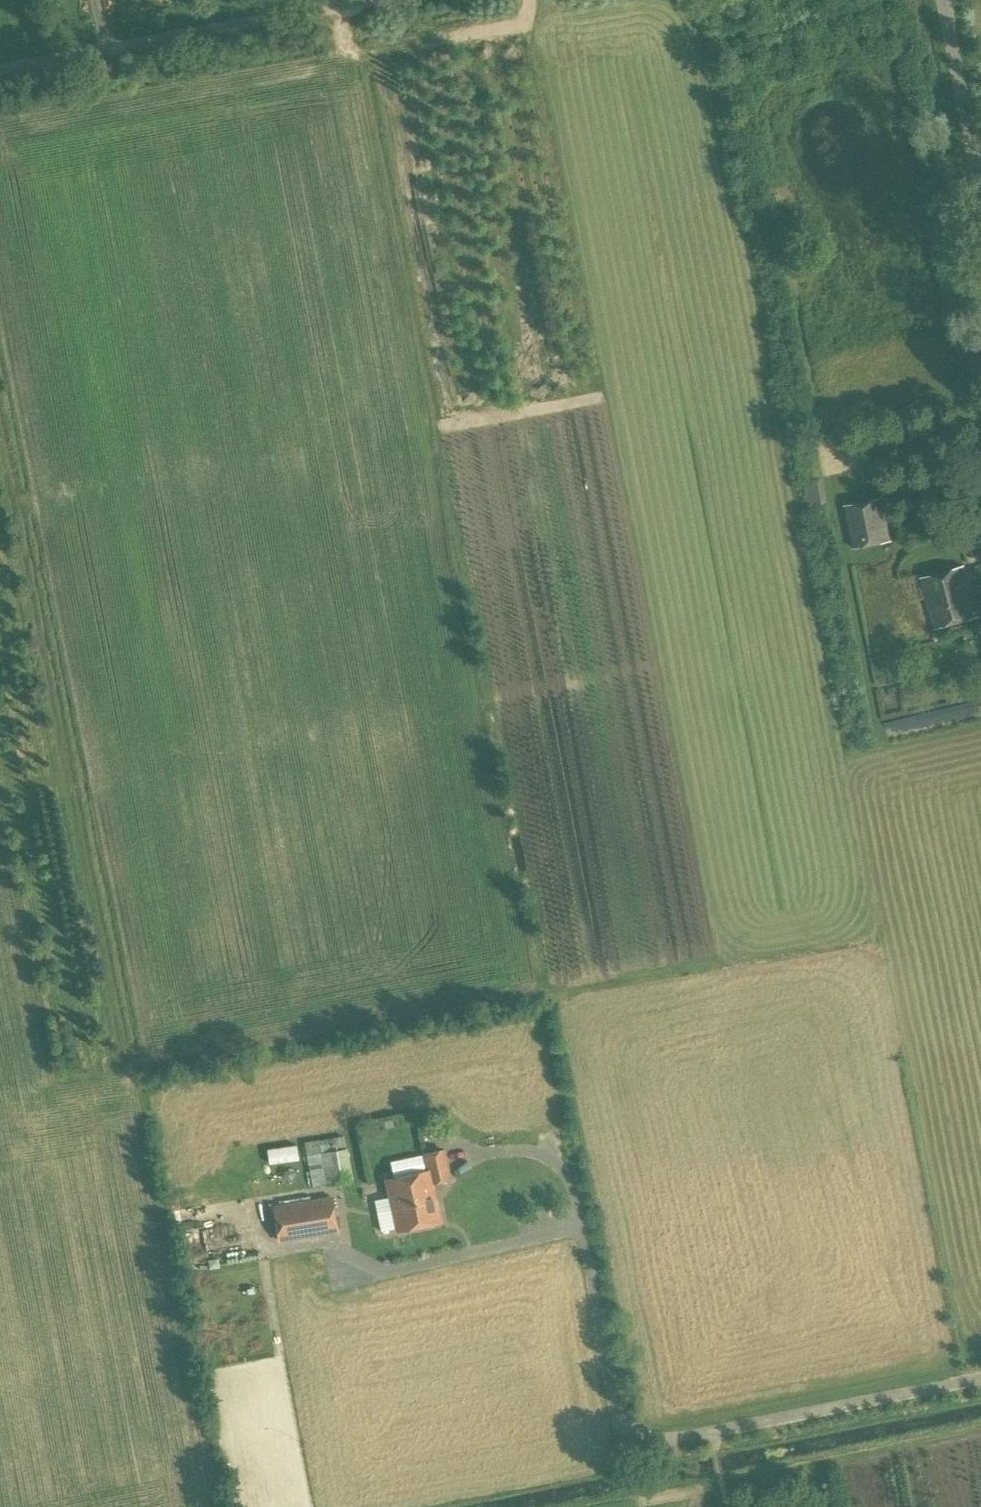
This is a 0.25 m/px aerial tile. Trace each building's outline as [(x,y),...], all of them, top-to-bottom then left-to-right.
[(826,478),(808,481),(811,501),(829,498),(826,478)] [(852,548),(890,541),(882,497),(844,504),(852,548)] [(935,629),(977,617),(963,567),(921,579),(935,629)] [(887,716),(889,729),(980,714),(980,700),(887,716)] [(270,1160),(303,1156),(301,1141),(268,1145),(270,1160)] [(353,1179),(346,1148),(307,1156),(312,1187),(353,1179)] [(395,1229),(439,1220),(431,1183),(450,1179),(443,1150),(425,1154),(428,1170),(385,1179),(395,1229)] [(278,1242),(338,1232),(333,1196),(272,1206),(278,1242)]
